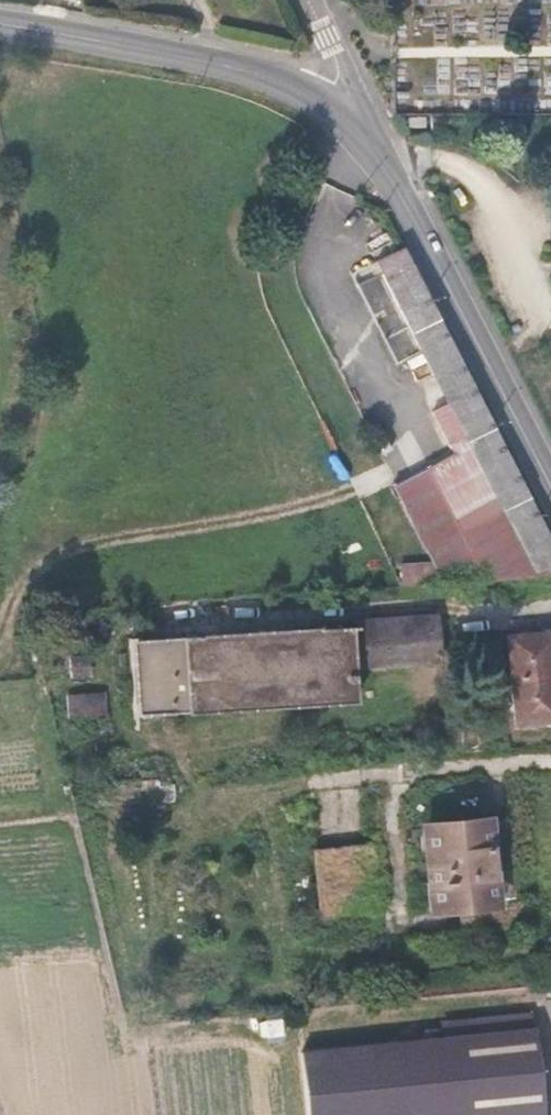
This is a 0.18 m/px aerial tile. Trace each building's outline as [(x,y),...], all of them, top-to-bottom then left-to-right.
[(400,249),(370,264),(441,400),(423,409),(440,444),(459,436),(531,574),(550,573),(550,536),(400,249)] [(484,657),(481,613),(412,615),(414,660),(484,657)] [(402,688),(397,616),(233,632),(239,701),(402,688)] [(502,727),(550,725),(550,662),(550,631),(498,633),(502,727)] [(63,695),(65,718),(103,715),(101,691),(63,695)] [(495,911),(487,830),(428,834),(435,916),(495,911)] [(529,1032),(390,1049),(399,1114),(540,1114),(529,1032)] [(390,1049),(294,1061),(300,1114),(399,1114),(390,1049)]
